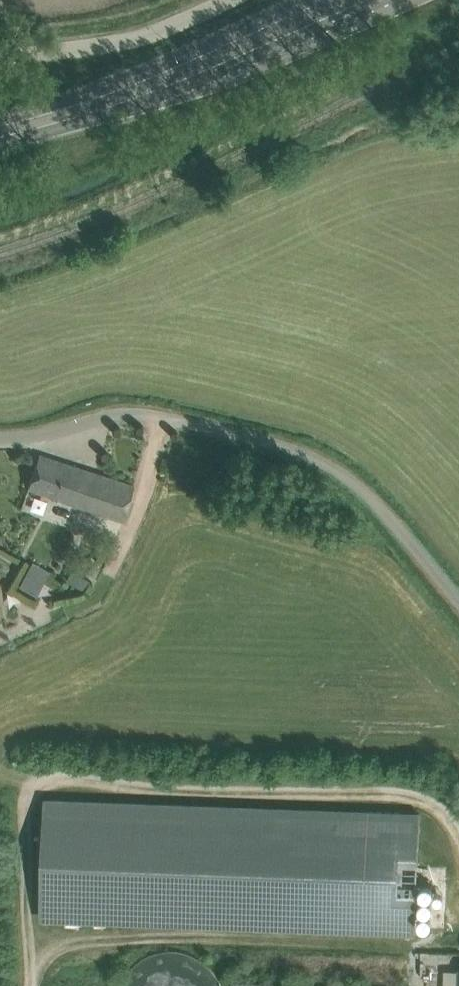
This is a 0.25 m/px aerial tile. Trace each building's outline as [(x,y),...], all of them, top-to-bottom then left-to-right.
[(122,521),(127,504),(133,485),(39,454),(27,490),(83,509),(84,508),(122,521)] [(48,571),(32,562),(19,585),(35,594),(48,571)] [(426,937),(430,822),(394,820),(46,802),(45,924),(426,937)] [(216,984),(212,977),(206,969),(199,963),(191,958),(182,955),(172,953),(165,953),(154,955),(145,959),(136,965),(131,971),(125,980),(123,985),(216,985),(216,984)]
